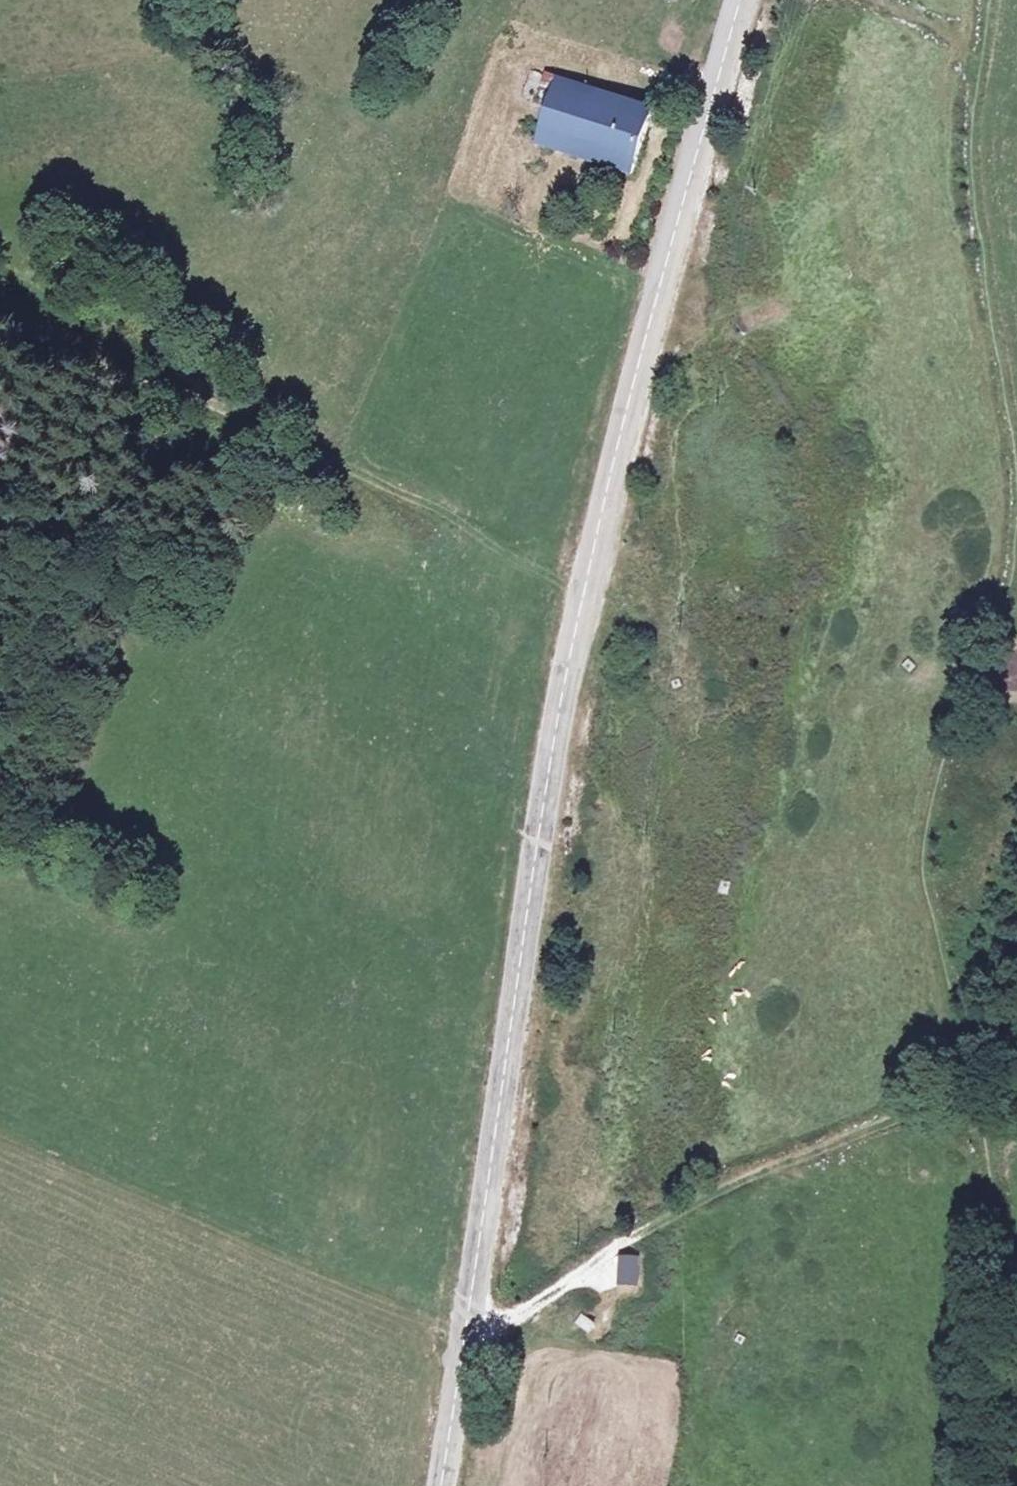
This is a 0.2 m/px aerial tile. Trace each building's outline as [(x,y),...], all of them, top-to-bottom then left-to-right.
[(551,81),(529,144),(620,175),(642,112),(551,81)] [(637,1257),(620,1255),(618,1284),(635,1285),(637,1257)]
